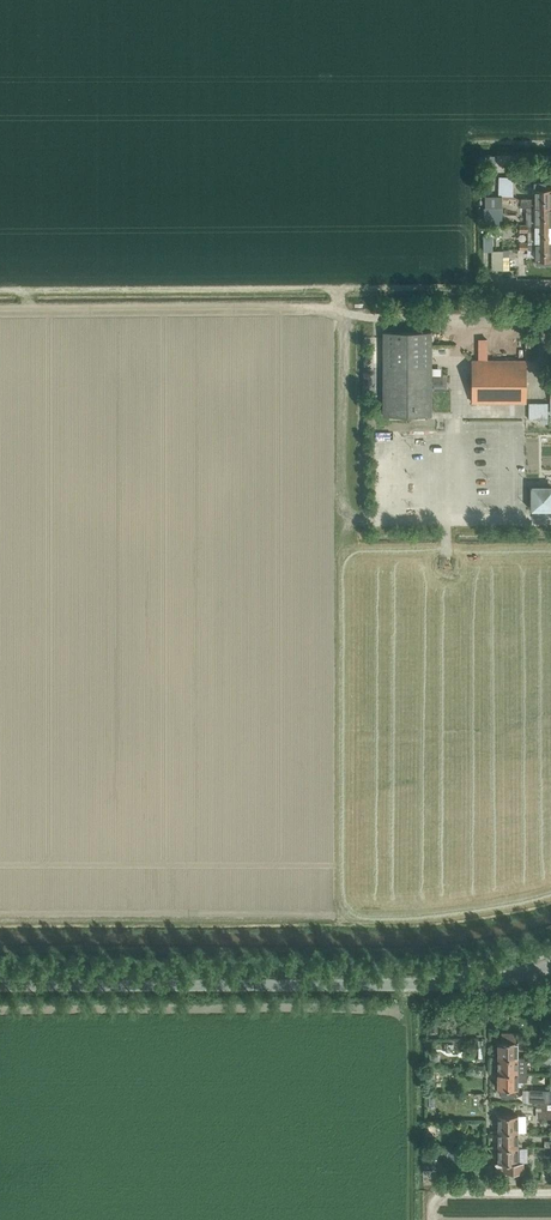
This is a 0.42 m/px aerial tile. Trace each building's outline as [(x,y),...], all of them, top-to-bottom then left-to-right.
[(514,180),(501,180),(500,196),(514,196),(514,180)] [(550,208),(550,190),(535,190),(535,199),(521,199),(521,207),(535,207),(535,208),(550,208)] [(488,208),(488,224),(502,224),(502,208),(488,208)] [(535,208),(526,208),(526,225),(550,225),(550,208),(535,208)] [(550,242),(550,225),(526,225),(520,225),(520,232),(528,232),(528,242),(550,242)] [(486,226),(486,237),(502,237),(502,226),(486,226)] [(528,242),(528,243),(520,243),(520,249),(535,249),(536,260),(535,260),(536,260),(536,264),(537,266),(550,265),(550,242),(528,242)] [(503,269),(503,250),(492,250),(492,269),(503,269)] [(432,331),(384,331),(384,416),(432,416),(432,331)] [(526,403),(526,360),(473,360),(473,403),(526,403)] [(529,403),(529,419),(548,420),(548,403),(529,403)] [(534,488),(535,513),(550,512),(550,487),(534,488)] [(518,1058),(518,1057),(518,1042),(516,1042),(516,1033),(502,1033),(502,1042),(499,1042),(499,1058),(518,1058)] [(499,1073),(527,1073),(527,1057),(518,1057),(518,1058),(499,1058),(499,1073)] [(527,1073),(499,1073),(499,1089),(500,1089),(500,1094),(504,1098),(514,1098),(517,1094),(517,1089),(518,1089),(518,1081),(527,1081),(527,1073)] [(531,1090),(530,1101),(549,1102),(549,1090),(531,1090)] [(499,1132),(518,1132),(518,1116),(499,1116),(499,1132)] [(499,1147),(518,1147),(518,1132),(499,1132),(499,1147)] [(447,1141),(441,1147),(447,1153),(453,1147),(447,1141)] [(524,1163),(519,1163),(518,1147),(499,1147),(499,1163),(504,1163),(504,1172),(524,1172),(524,1163)]
